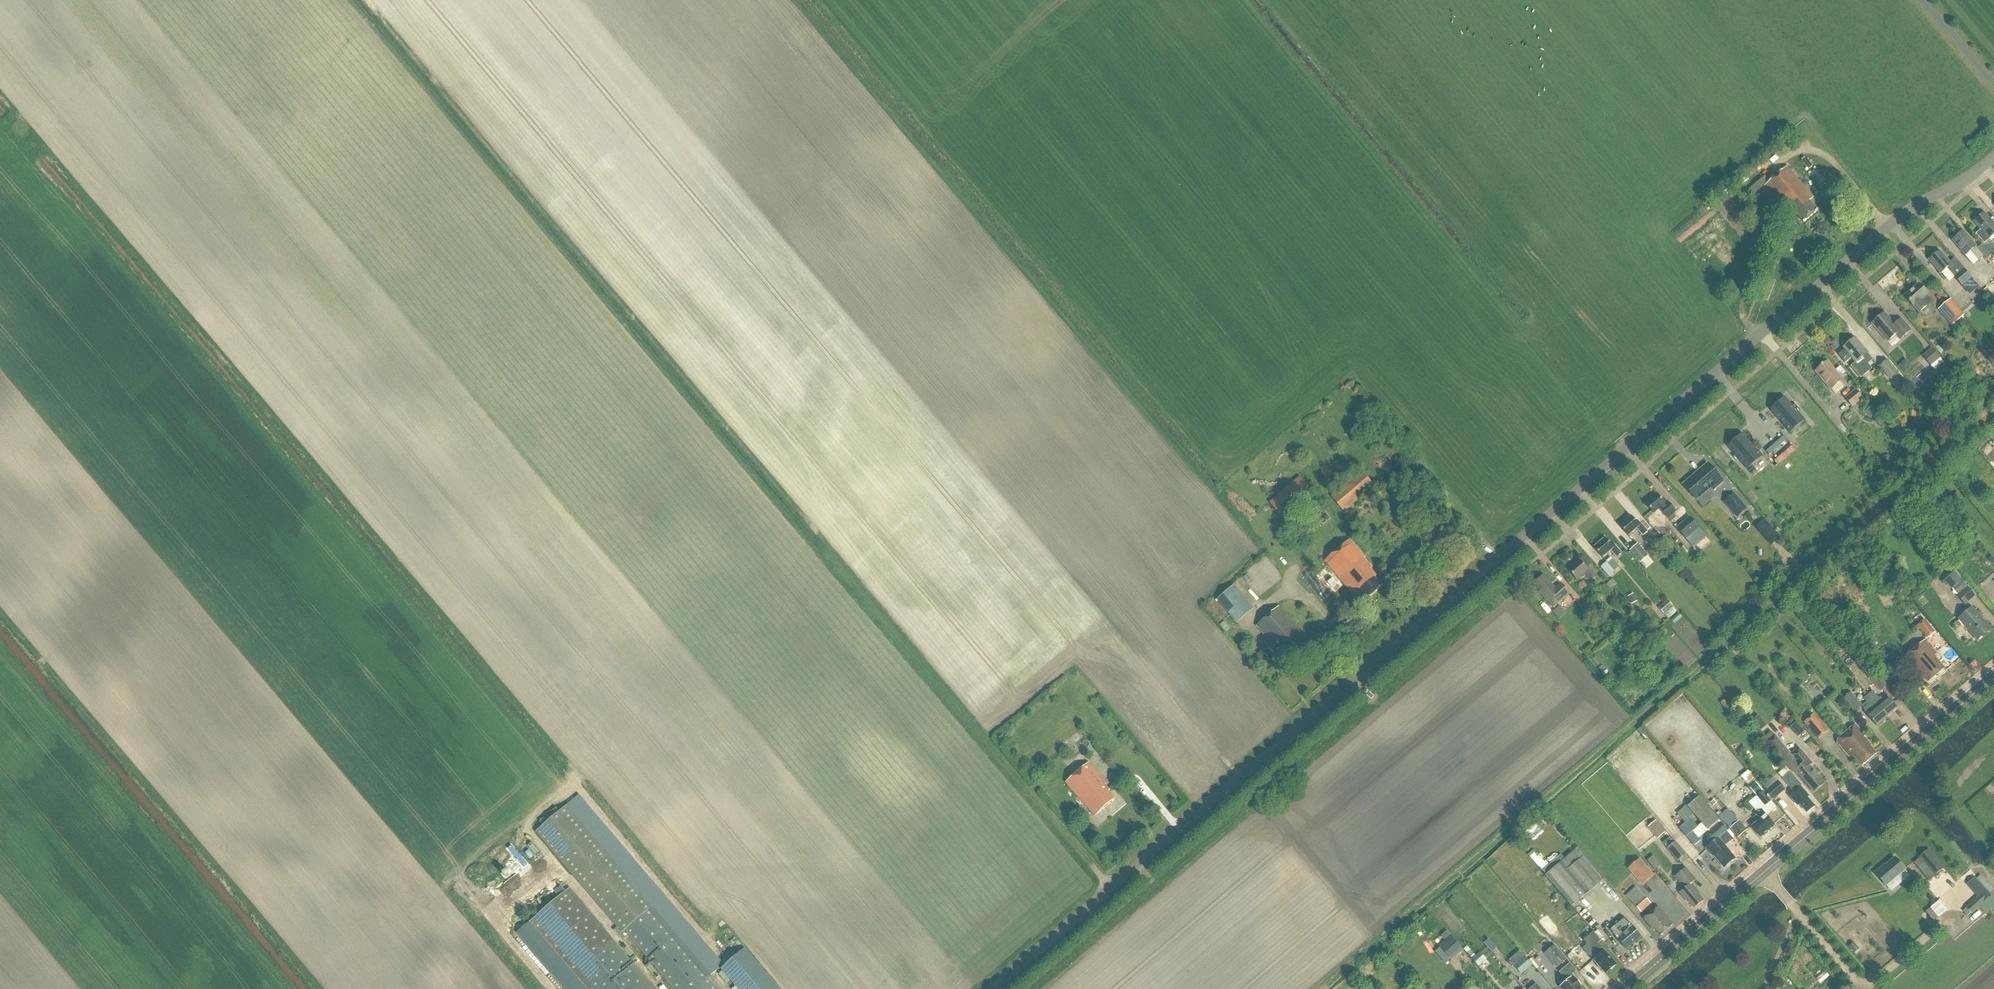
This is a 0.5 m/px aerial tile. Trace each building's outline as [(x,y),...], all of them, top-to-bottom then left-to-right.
[(1764,187),(1778,203),(1779,203),(1785,210),(1787,208),(1793,216),(1795,214),(1803,223),(1817,212),(1809,202),(1814,198),(1787,167),(1764,187)] [(1981,230),(1976,235),(1984,244),(1993,235),(1993,225),(1984,213),(1974,222),(1981,230)] [(1771,241),(1761,230),(1756,244),(1771,241)] [(1952,240),(1966,257),(1971,253),(1978,262),(1983,257),(1986,260),(1991,255),(1982,245),(1977,249),(1962,232),(1952,240)] [(1954,277),(1963,288),(1972,280),(1954,259),(1949,263),(1939,251),(1929,260),(1941,274),(1947,268),(1951,272),(1952,272),(1955,276),(1954,277)] [(1927,295),(1918,284),(1904,296),(1919,313),(1927,306),(1926,304),(1930,300),(1927,296),(1927,295)] [(1950,300),(1938,310),(1951,326),(1963,315),(1950,300)] [(1895,325),(1884,313),(1872,324),(1887,343),(1895,336),(1900,340),(1911,331),(1901,319),(1895,325)] [(1850,367),(1860,379),(1872,369),(1868,364),(1873,360),(1867,354),(1868,353),(1855,338),(1843,348),(1855,363),(1850,367)] [(1922,356),(1934,370),(1944,362),(1932,348),(1922,356)] [(1903,372),(1911,367),(1906,359),(1898,365),(1903,372)] [(1879,367),(1890,381),(1899,374),(1888,360),(1879,367)] [(1821,367),(1815,372),(1830,390),(1843,380),(1840,377),(1845,373),(1840,368),(1835,371),(1827,362),(1822,366),(1822,365),(1820,366),(1821,367)] [(1921,389),(1933,378),(1920,364),(1908,376),(1921,389)] [(1907,385),(1902,378),(1897,382),(1903,388),(1907,385)] [(1855,391),(1845,399),(1852,407),(1862,399),(1855,391)] [(1770,410),(1790,434),(1805,421),(1785,397),(1784,398),(1785,398),(1771,410),(1770,410)] [(1873,406),(1865,412),(1870,417),(1873,415),(1883,427),(1888,423),(1873,406)] [(1728,446),(1727,447),(1747,470),(1762,457),(1742,434),(1742,435),(1728,447),(1728,446)] [(1777,464),(1795,450),(1791,446),(1774,460),(1777,464)] [(1692,477),(1683,485),(1696,500),(1710,488),(1713,491),(1723,482),(1707,464),(1696,474),(1697,475),(1693,478),(1692,477)] [(1362,472),(1348,486),(1351,490),(1366,476),(1362,472)] [(1269,503),(1282,518),(1312,492),(1299,477),(1269,503)] [(1365,477),(1336,504),(1343,512),(1372,484),(1365,477)] [(1341,489),(1336,493),(1341,498),(1345,494),(1341,489)] [(1657,494),(1645,504),(1654,514),(1660,509),(1668,519),(1671,522),(1676,518),(1673,514),(1676,512),(1666,501),(1664,503),(1657,494)] [(1733,494),(1724,502),(1737,517),(1746,510),(1733,494)] [(1317,516),(1323,524),(1330,518),(1324,510),(1317,516)] [(1638,525),(1631,516),(1619,526),(1628,536),(1636,529),(1643,536),(1647,532),(1640,523),(1638,525)] [(1689,517),(1675,529),(1685,540),(1699,528),(1689,517)] [(1755,524),(1771,544),(1779,537),(1764,518),(1755,524)] [(1668,541),(1664,536),(1658,541),(1662,546),(1668,541)] [(1612,547),(1605,538),(1593,548),(1602,558),(1611,551),(1617,558),(1621,554),(1614,545),(1612,547)] [(1364,559),(1365,558),(1350,540),(1324,561),(1328,566),(1316,576),(1332,596),(1345,585),(1353,595),(1358,591),(1366,601),(1382,587),(1374,578),(1376,576),(1370,569),(1372,568),(1364,559)] [(1630,552),(1640,565),(1649,557),(1638,545),(1630,552)] [(1586,569),(1579,560),(1568,570),(1576,580),(1585,573),(1591,580),(1596,576),(1588,567),(1586,569)] [(1616,574),(1608,564),(1601,569),(1609,579),(1616,574)] [(1946,588),(1948,586),(1965,606),(1976,597),(1954,573),(1942,584),(1946,588)] [(1544,576),(1534,584),(1541,592),(1540,593),(1553,608),(1569,594),(1561,584),(1555,589),(1544,576)] [(1606,585),(1610,589),(1617,584),(1613,580),(1606,585)] [(1233,586),(1217,600),(1231,616),(1247,602),(1233,586)] [(1660,608),(1669,619),(1678,611),(1669,600),(1660,608)] [(1593,609),(1586,601),(1580,605),(1588,614),(1593,609)] [(1559,605),(1552,612),(1558,619),(1565,612),(1559,605)] [(1311,645),(1279,607),(1257,626),(1277,650),(1279,649),(1284,655),(1288,653),(1297,663),(1309,653),(1306,649),(1311,645)] [(1972,608),(1959,619),(1977,641),(1990,630),(1972,608)] [(1934,630),(1925,620),(1918,625),(1926,634),(1925,635),(1926,637),(1934,630)] [(1224,621),(1220,625),(1226,632),(1230,628),(1224,621)] [(1917,670),(1928,682),(1944,668),(1934,656),(1936,654),(1925,641),(1903,659),(1915,673),(1917,670)] [(1265,655),(1270,659),(1275,654),(1271,649),(1265,655)] [(1266,656),(1258,663),(1266,672),(1274,665),(1266,656)] [(1601,673),(1606,678),(1610,675),(1609,673),(1606,669),(1601,673)] [(1876,672),(1868,679),(1880,693),(1888,685),(1876,672)] [(1868,695),(1887,717),(1898,708),(1889,699),(1883,704),(1879,699),(1873,691),(1868,695)] [(1843,700),(1855,714),(1862,708),(1851,694),(1843,700)] [(1868,717),(1876,726),(1887,717),(1868,695),(1863,699),(1869,705),(1863,710),(1869,716),(1868,717)] [(1828,732),(1813,715),(1804,724),(1818,741),(1828,732)] [(1760,716),(1753,721),(1761,730),(1767,725),(1760,716)] [(1790,727),(1797,735),(1803,730),(1795,722),(1790,727)] [(1852,756),(1862,767),(1876,754),(1870,747),(1871,746),(1863,737),(1865,736),(1855,725),(1838,740),(1837,744),(1850,758),(1852,756)] [(1795,771),(1813,792),(1824,783),(1809,766),(1812,764),(1799,748),(1791,755),(1775,736),(1767,742),(1793,773),(1795,771)] [(1104,785),(1106,783),(1089,763),(1066,783),(1095,816),(1114,800),(1108,792),(1109,791),(1104,785)] [(1747,771),(1740,775),(1746,783),(1752,779),(1747,771)] [(1800,805),(1807,814),(1814,807),(1807,799),(1809,797),(1800,787),(1801,787),(1790,773),(1782,780),(1793,793),(1790,797),(1798,807),(1800,805)] [(1766,791),(1773,799),(1785,790),(1777,781),(1766,791)] [(1761,791),(1755,796),(1764,806),(1770,801),(1761,791)] [(536,832),(622,933),(625,931),(675,988),(718,988),(708,978),(723,965),(579,796),(567,806),(559,812),(556,808),(540,822),(544,826),(536,832)] [(1714,855),(1724,868),(1735,859),(1724,846),(1718,839),(1727,831),(1698,798),(1684,810),(1692,818),(1695,816),(1702,824),(1708,831),(1709,832),(1705,836),(1712,844),(1706,849),(1713,856),(1714,855)] [(1756,815),(1760,820),(1752,827),(1761,837),(1774,826),(1765,816),(1766,815),(1761,810),(1756,815)] [(1708,831),(1702,824),(1698,827),(1691,819),(1680,829),(1694,846),(1700,841),(1699,839),(1704,834),(1708,831)] [(1656,820),(1648,827),(1658,839),(1666,831),(1656,820)] [(1732,829),(1740,838),(1750,830),(1742,821),(1732,829)] [(1671,837),(1665,841),(1669,846),(1674,841),(1671,837)] [(1678,861),(1686,854),(1675,841),(1674,841),(1669,846),(1667,848),(1678,861)] [(1540,869),(1546,864),(1533,849),(1527,854),(1540,869)] [(1919,857),(1935,876),(1942,869),(1927,851),(1919,857)] [(1562,865),(1561,863),(1546,876),(1572,907),(1603,881),(1578,852),(1562,865)] [(1628,869),(1642,885),(1654,875),(1640,858),(1628,869)] [(1652,858),(1648,861),(1656,870),(1659,868),(1652,858)] [(1875,874),(1885,886),(1904,870),(1895,859),(1883,869),(1882,868),(1875,874)] [(1696,880),(1686,868),(1675,878),(1685,889),(1680,893),(1688,904),(1689,903),(1694,908),(1703,901),(1699,895),(1700,894),(1691,884),(1696,880)] [(1991,897),(1985,891),(1975,878),(1967,885),(1978,897),(1966,908),(1972,914),(1991,897)] [(517,933),(565,988),(654,988),(613,941),(613,940),(569,889),(566,891),(561,886),(555,891),(559,897),(531,921),(517,933)] [(1626,896),(1637,907),(1647,899),(1636,887),(1626,896)] [(1658,907),(1644,919),(1648,925),(1654,931),(1655,930),(1661,936),(1672,927),(1666,920),(1668,919),(1658,907)] [(1930,908),(1925,912),(1933,922),(1938,918),(1930,908)] [(1625,918),(1610,930),(1626,950),(1641,937),(1625,918)] [(622,933),(618,927),(614,931),(622,941),(626,937),(622,933)] [(1848,929),(1841,935),(1851,947),(1858,941),(1848,929)] [(1446,942),(1440,947),(1452,960),(1464,950),(1453,937),(1448,931),(1442,936),(1446,942)] [(1594,933),(1584,942),(1590,949),(1597,957),(1594,960),(1594,961),(1596,964),(1597,965),(1606,974),(1611,970),(1612,970),(1615,966),(1616,965),(1598,944),(1601,942),(1594,933)] [(1488,938),(1483,942),(1490,952),(1495,948),(1488,938)] [(1543,954),(1554,968),(1565,959),(1553,945),(1543,954)] [(726,965),(722,969),(738,988),(779,988),(745,949),(734,959),(730,955),(722,961),(726,965)] [(1507,960),(1520,975),(1531,966),(1518,950),(1507,960)] [(1487,959),(1480,952),(1473,959),(1479,966),(1487,959)] [(1560,973),(1567,982),(1560,988),(1561,988),(1581,988),(1578,986),(1579,985),(1571,975),(1576,971),(1570,964),(1560,973)]
